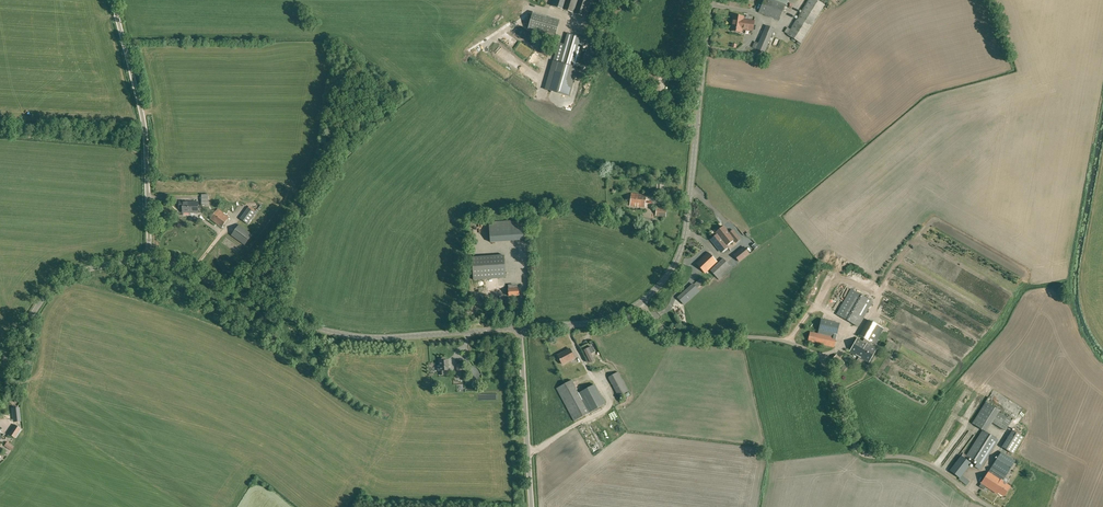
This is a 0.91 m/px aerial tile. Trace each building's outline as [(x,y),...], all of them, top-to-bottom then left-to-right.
[(551,5),(586,18),(592,1),(588,0),(552,0),(550,5),(551,5)] [(759,12),(779,20),(785,5),(774,0),(764,0),(759,12)] [(817,0),(809,0),(790,30),(787,28),(785,32),(788,34),(787,35),(801,43),(825,5),(817,0)] [(560,20),(533,12),(529,28),(555,36),(560,20)] [(732,23),(753,26),(754,21),(745,20),(743,20),(743,17),(733,15),(732,23)] [(753,26),(732,23),(731,31),(741,32),(742,28),(743,29),(752,30),(753,26)] [(774,29),(766,26),(758,44),(755,42),(753,47),(764,52),(774,29)] [(552,64),(545,89),(569,96),(578,68),(577,67),(585,38),(567,33),(564,45),(558,43),(552,64)] [(511,46),(523,51),(524,49),(521,48),(524,41),(507,34),(505,39),(513,42),(511,46)] [(543,67),(547,60),(536,53),(532,60),(543,67)] [(529,86),(526,90),(532,95),(535,91),(529,86)] [(645,207),(646,195),(631,193),(630,206),(645,207)] [(198,213),(198,202),(179,202),(179,208),(183,208),(183,213),(198,213)] [(247,224),(255,212),(256,211),(249,206),(240,219),(247,224)] [(667,209),(657,207),(656,216),(666,217),(667,209)] [(222,228),(230,217),(217,209),(210,219),(208,221),(214,226),(216,223),(218,224),(217,225),(222,228)] [(524,240),(523,220),(489,222),(490,242),(524,240)] [(245,245),(253,234),(239,224),(231,235),(245,245)] [(724,226),(716,233),(717,235),(718,234),(727,245),(733,240),(735,243),(740,239),(735,233),(733,230),(729,233),(726,229),(724,226)] [(718,234),(717,235),(711,239),(721,252),(728,247),(726,245),(727,245),(718,234)] [(750,254),(744,247),(734,255),(740,263),(750,254)] [(717,262),(708,252),(696,263),(705,273),(717,262)] [(506,277),(504,255),(472,257),(473,279),(506,277)] [(722,281),(735,268),(728,261),(715,273),(722,281)] [(685,291),(677,297),(684,305),(691,298),(699,291),(697,288),(704,281),(701,278),(694,284),(686,292),(685,291)] [(509,296),(519,295),(518,288),(517,288),(517,286),(514,286),(514,285),(508,285),(509,289),(508,289),(509,296)] [(858,327),(873,301),(851,289),(836,314),(858,327)] [(840,323),(821,319),(818,333),(810,332),(808,341),(834,347),(840,323)] [(857,338),(850,351),(859,356),(869,362),(877,348),(871,345),(872,342),(872,343),(881,327),(869,320),(860,335),(865,338),(863,341),(857,338)] [(892,351),(896,345),(889,341),(885,347),(892,351)] [(570,360),(575,358),(570,349),(557,355),(562,364),(570,360)] [(844,363),(837,355),(831,360),(839,368),(844,363)] [(444,357),(435,357),(435,366),(454,365),(454,360),(454,357),(448,357),(448,356),(444,356),(444,357)] [(628,391),(618,372),(608,377),(619,396),(628,391)] [(571,380),(556,388),(574,421),(605,404),(594,385),(578,393),(571,380)] [(969,399),(973,395),(969,391),(965,395),(969,399)] [(983,430),(966,455),(979,463),(976,468),(979,470),(982,466),(998,440),(988,433),(986,432),(992,423),(994,424),(1005,430),(1011,420),(1007,418),(1001,414),(998,412),(999,411),(987,402),(973,424),(983,430)] [(19,408),(12,409),(14,422),(21,421),(19,408)] [(14,438),(20,429),(14,425),(8,434),(14,438)] [(604,443),(609,441),(600,425),(596,427),(600,435),(600,436),(604,443)] [(1012,431),(1002,447),(1010,452),(1014,454),(1024,438),(1021,436),(1012,431)] [(11,451),(14,446),(7,442),(4,446),(11,451)] [(1001,452),(989,470),(979,486),(984,489),(986,486),(997,494),(998,493),(1004,496),(1010,486),(1002,481),(1015,461),(1001,452)] [(959,478),(960,478),(959,479),(967,486),(971,482),(962,475),(971,463),(961,456),(950,471),(959,478)]
